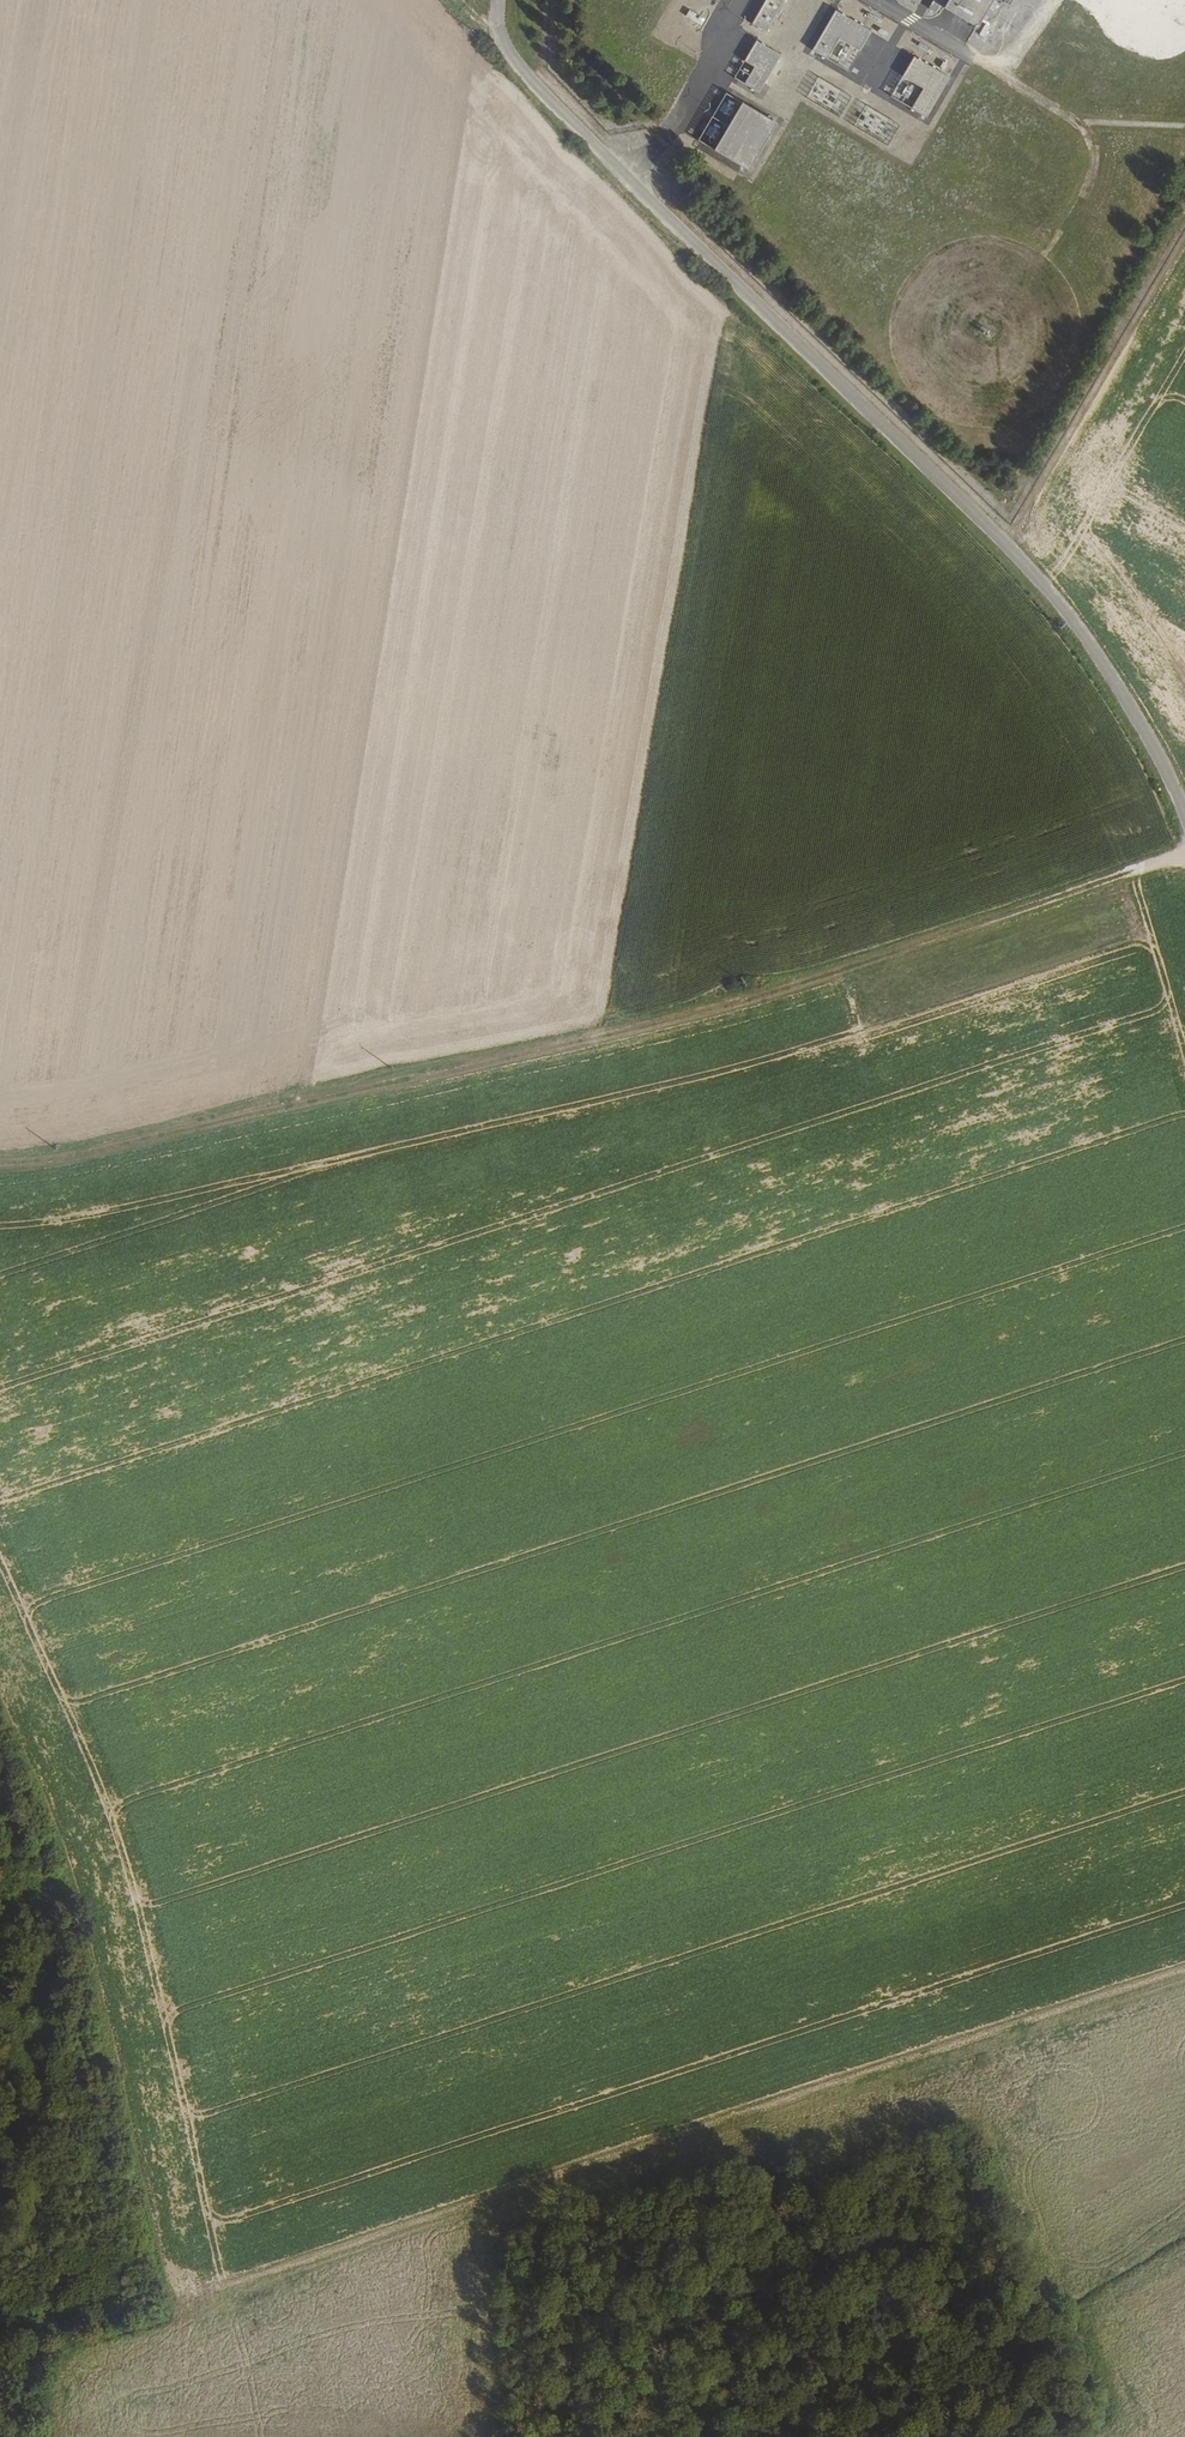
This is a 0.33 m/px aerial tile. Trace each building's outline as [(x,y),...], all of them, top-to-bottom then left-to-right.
[(750,23),(764,32),(784,0),(764,0),(750,23)] [(943,7),(977,27),(993,0),(947,0),(943,7)] [(703,24),(705,16),(688,10),(685,19),(703,24)] [(835,10),(811,50),(827,59),(839,39),(859,51),(871,31),(835,10)] [(753,66),(743,83),(758,92),(780,55),(756,40),(743,60),(753,66)] [(913,56),(901,76),(922,88),(910,108),(926,117),(949,77),(913,56)] [(741,102),(713,150),(748,170),(776,122),(741,102)]
